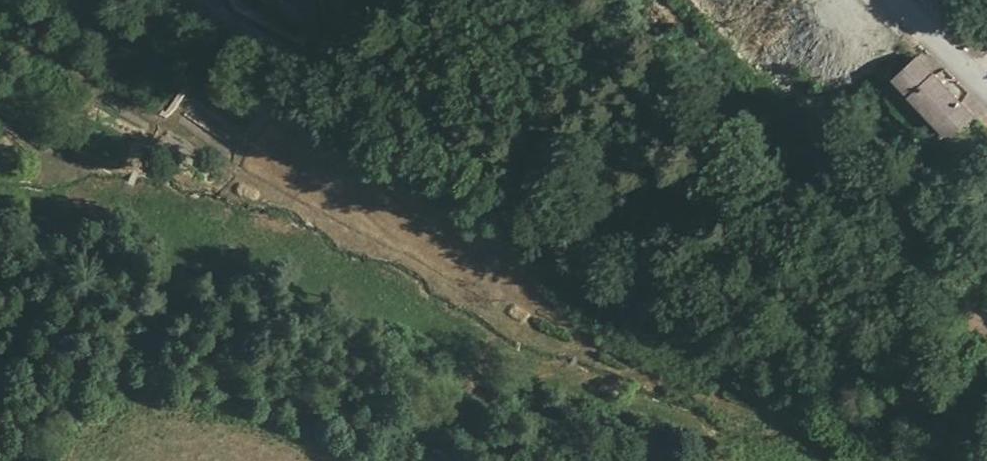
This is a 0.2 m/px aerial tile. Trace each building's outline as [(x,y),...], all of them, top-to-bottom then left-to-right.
[(921,59),(897,79),(952,138),(975,117),(921,59)]
